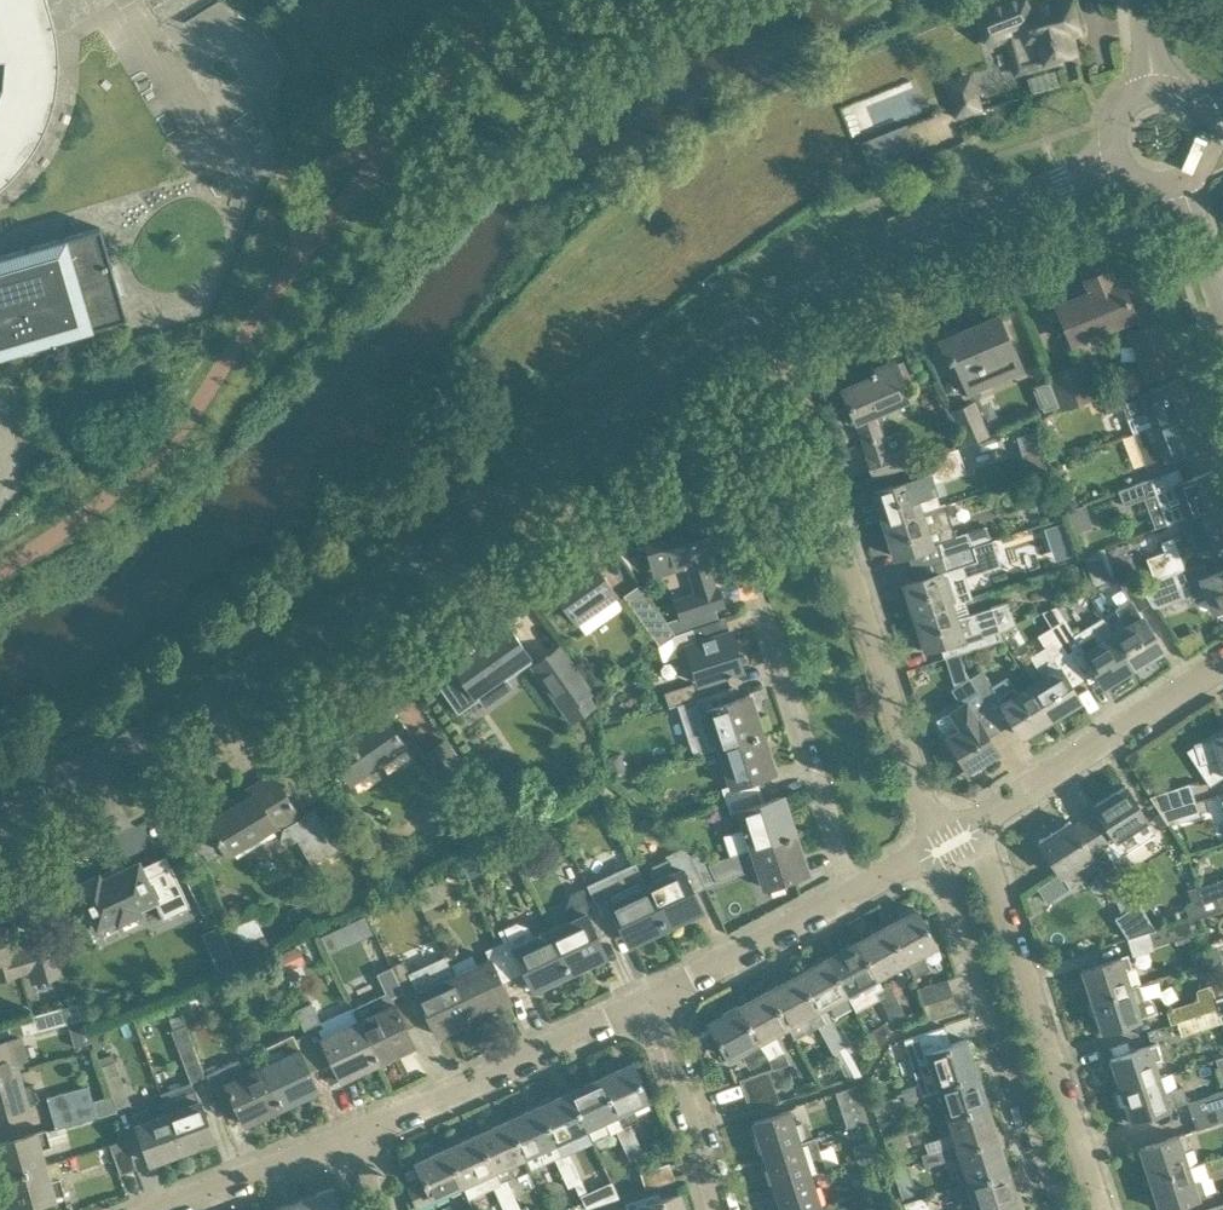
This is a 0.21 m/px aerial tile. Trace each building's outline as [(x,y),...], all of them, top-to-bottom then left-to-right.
[(13,172),(38,138),(53,99),(58,57),(51,14),(47,0),(0,0),(0,183),(13,172)] [(1070,0),(1057,0),(1026,8),(1023,0),(1005,0),(974,10),(989,49),(1020,39),(1028,69),(1059,61),(1058,56),(1075,51),(1069,31),(1077,28),(1070,0)] [(975,82),(945,91),(952,116),(954,118),(980,112),(982,108),(975,82)] [(881,131),(895,154),(922,137),(907,115),(881,131)] [(126,316),(100,227),(0,256),(0,354),(126,316)] [(1157,320),(1150,323),(1143,307),(1150,304),(1141,283),(1124,290),(1119,279),(1113,281),(1107,269),(1086,278),(1091,290),(1056,305),(1072,342),(1089,335),(1090,337),(1099,333),(1098,331),(1125,320),(1129,331),(1146,375),(1174,365),(1157,320)] [(955,362),(961,375),(977,368),(978,370),(982,368),(990,386),(1009,378),(1000,358),(1014,352),(998,315),(960,332),(959,329),(956,328),(945,332),(944,335),(945,338),(940,340),(951,365),(955,362)] [(869,457),(867,457),(873,476),(910,464),(904,446),(899,431),(882,437),(874,413),(910,397),(904,382),(910,380),(903,360),(897,363),(895,357),(871,366),(873,371),(875,377),(844,387),(855,421),(857,420),(869,457)] [(1049,373),(1062,409),(1093,398),(1080,362),(1049,373)] [(1144,376),(1116,387),(1100,393),(1107,412),(1123,406),(1128,418),(1133,431),(1154,424),(1191,411),(1179,378),(1149,390),(1144,376)] [(960,430),(959,430),(965,444),(987,434),(973,402),(952,411),(960,430)] [(1154,424),(1133,431),(1150,477),(1178,467),(1173,453),(1203,442),(1191,411),(1154,424)] [(965,444),(959,430),(949,435),(953,445),(963,441),(964,444),(965,444)] [(1048,462),(1066,456),(1060,439),(1042,446),(1048,462)] [(874,492),(884,524),(945,504),(945,503),(939,505),(935,492),(936,492),(933,481),(964,470),(957,447),(912,464),(917,478),(874,492)] [(1041,455),(1030,458),(1034,471),(1045,467),(1041,455)] [(1056,462),(1048,465),(1052,477),(1061,474),(1056,462)] [(1118,490),(1124,505),(1156,494),(1167,523),(1188,515),(1222,502),(1222,496),(1213,469),(1183,481),(1178,467),(1150,477),(1150,478),(1118,490)] [(1154,580),(1184,568),(1203,561),(1212,558),(1207,544),(1222,538),(1222,502),(1188,515),(1193,529),(1172,536),(1162,541),(1160,552),(1146,558),(1154,580)] [(945,504),(884,524),(895,556),(938,542),(942,556),(981,543),(980,542),(989,539),(985,525),(954,535),(945,504)] [(1066,511),(1075,533),(1093,526),(1084,504),(1066,511)] [(642,524),(649,547),(655,568),(687,558),(698,594),(677,600),(682,617),(721,604),(716,588),(714,588),(704,557),(706,556),(693,513),(667,522),(666,516),(642,524)] [(1062,523),(1045,528),(1050,544),(1067,538),(1062,523)] [(947,570),(904,584),(915,616),(964,600),(970,598),(964,577),(1000,565),(992,540),(981,543),(942,556),(947,570)] [(1154,580),(1141,585),(1155,608),(1184,597),(1193,601),(1208,595),(1213,610),(1222,606),(1222,569),(1217,571),(1212,558),(1203,561),(1184,568),(1154,580)] [(549,583),(563,603),(576,621),(615,593),(592,560),(571,575),(568,570),(549,583)] [(1105,565),(1089,571),(1095,586),(1111,580),(1105,565)] [(1113,634),(1133,666),(1162,649),(1138,610),(1151,603),(1134,576),(1121,584),(1130,600),(1103,617),(1113,634)] [(622,594),(658,645),(670,636),(674,633),(639,583),(622,594)] [(968,615),(964,600),(915,616),(925,648),(939,644),(944,657),(946,657),(960,652),(1002,638),(1000,631),(1015,623),(1008,602),(968,615)] [(1065,618),(1052,627),(1068,654),(1080,646),(1104,684),(1133,666),(1113,634),(1103,617),(1074,634),(1065,618)] [(720,618),(693,627),(674,633),(670,636),(674,650),(686,646),(698,682),(724,674),(725,676),(731,674),(731,672),(742,669),(730,631),(725,632),(720,618)] [(437,684),(458,712),(477,698),(474,693),(501,673),(502,672),(507,678),(531,660),(527,655),(529,653),(520,641),(506,621),(473,644),(469,639),(466,642),(447,656),(457,670),(437,684)] [(1043,677),(1031,685),(1051,718),(1080,700),(1056,661),(1068,654),(1052,627),(1038,635),(1045,646),(1030,656),(1043,677)] [(533,665),(574,722),(596,705),(589,695),(592,693),(558,647),(533,665)] [(960,652),(946,657),(955,686),(950,689),(960,705),(950,711),(961,728),(948,737),(967,769),(968,769),(971,773),(986,764),(983,760),(997,751),(966,701),(979,693),(969,678),(967,679),(960,652)] [(983,669),(969,678),(979,693),(986,705),(998,697),(1022,735),(1051,718),(1031,685),(1017,693),(1006,676),(992,684),(983,669)] [(665,692),(669,706),(677,703),(698,697),(694,683),(665,692)] [(698,697),(677,703),(694,755),(718,747),(763,733),(760,726),(750,729),(745,713),(755,709),(750,694),(736,699),(732,686),(698,697)] [(323,741),(338,760),(351,780),(403,742),(383,712),(349,736),(343,727),(323,741)] [(763,733),(718,747),(731,785),(722,788),(726,801),(760,790),(756,777),(775,772),(770,756),(769,757),(763,740),(765,739),(763,733)] [(1193,743),(1200,764),(1221,758),(1222,765),(1222,733),(1193,743)] [(423,754),(444,785),(465,771),(444,740),(423,754)] [(604,758),(611,778),(627,773),(620,753),(604,758)] [(205,815),(218,835),(228,852),(270,826),(282,829),(279,843),(289,845),(296,840),(311,864),(352,839),(334,810),(321,817),(315,807),(299,817),(295,811),(296,810),(273,774),(250,788),(253,793),(229,807),(226,802),(205,815)] [(519,781),(511,787),(519,797),(527,792),(519,781)] [(1149,796),(1160,813),(1196,803),(1189,783),(1149,796)] [(1098,810),(1086,818),(1103,846),(1112,860),(1155,833),(1155,832),(1137,805),(1124,785),(1094,804),(1098,810)] [(760,790),(726,801),(731,815),(739,812),(744,827),(722,834),(729,855),(751,848),(796,834),(793,827),(783,830),(778,813),(788,810),(783,795),(764,801),(760,790)] [(569,802),(553,810),(560,824),(576,817),(569,802)] [(1196,803),(1160,813),(1168,825),(1199,814),(1196,803)] [(1070,820),(1039,840),(1070,888),(1083,879),(1086,883),(1115,864),(1112,860),(1103,846),(1086,818),(1074,826),(1070,820)] [(530,825),(506,836),(514,854),(515,856),(520,868),(534,861),(526,844),(537,839),(530,825)] [(729,855),(735,873),(757,866),(763,886),(808,872),(803,857),(793,860),(787,842),(797,839),(796,834),(751,848),(729,855)] [(653,880),(646,883),(666,927),(672,924),(667,915),(683,907),(688,917),(702,910),(694,892),(705,886),(690,854),(682,847),(666,854),(668,857),(651,865),(649,871),(653,880)] [(701,848),(690,854),(705,886),(717,881),(701,848)] [(476,856),(463,863),(470,878),(483,871),(476,856)] [(98,874),(77,884),(84,898),(99,930),(155,903),(163,919),(167,917),(190,906),(170,865),(145,878),(140,867),(138,862),(118,871),(116,867),(99,876),(98,874)] [(655,921),(659,930),(666,927),(646,883),(636,862),(587,884),(594,899),(609,931),(620,926),(629,944),(643,938),(638,929),(655,921)] [(1049,880),(1037,887),(1047,902),(1058,895),(1049,880)] [(1201,902),(1215,897),(1222,894),(1222,880),(1196,888),(1201,902)] [(568,920),(549,929),(569,972),(576,969),(571,960),(587,952),(592,962),(606,955),(598,937),(609,931),(594,899),(588,901),(582,887),(570,893),(564,911),(568,920)] [(1220,911),(1215,897),(1201,902),(1186,906),(1190,921),(1220,911)] [(1140,903),(1115,919),(1128,937),(1148,931),(1156,928),(1140,903)] [(936,943),(917,909),(886,926),(902,955),(905,960),(906,960),(915,977),(930,968),(921,951),(936,943)] [(245,967),(273,952),(251,911),(223,925),(245,967)] [(1148,931),(1146,932),(1150,945),(1191,933),(1186,919),(1156,928),(1148,931)] [(503,941),(497,944),(513,977),(524,971),(533,989),(547,983),(543,973),(559,966),(563,975),(569,972),(549,929),(532,937),(527,926),(516,922),(498,930),(503,941)] [(886,926),(857,942),(875,976),(905,960),(902,955),(886,926)] [(31,972),(33,981),(61,973),(51,938),(23,946),(23,948),(13,951),(10,941),(4,943),(0,931),(0,981),(31,972)] [(334,932),(321,938),(329,956),(342,950),(334,932)] [(875,976),(857,942),(827,958),(846,992),(851,1002),(864,995),(859,985),(875,976)] [(488,957),(453,974),(473,1017),(480,1014),(475,1005),(492,997),(496,1007),(510,1000),(502,982),(513,977),(497,944),(484,949),(488,957)] [(300,949),(280,958),(286,972),(306,963),(300,949)] [(1081,969),(1091,999),(1130,986),(1125,970),(1131,968),(1127,954),(1081,969)] [(404,959),(391,966),(418,1021),(428,1016),(437,1034),(451,1028),(447,1018),(463,1011),(468,1020),(473,1017),(453,974),(445,955),(410,972),(404,959)] [(846,992),(827,958),(797,974),(823,1021),(829,1018),(830,1017),(824,1005),(846,992)] [(385,992),(352,1007),(378,1062),(384,1059),(379,1050),(396,1042),(400,1052),(414,1045),(406,1027),(418,1021),(391,966),(376,973),(385,992)] [(797,974),(768,990),(787,1025),(786,1025),(794,1038),(817,1025),(825,1038),(838,1031),(830,1017),(829,1018),(823,1021),(797,974)] [(922,1003),(952,993),(947,979),(917,988),(922,1003)] [(1211,984),(1216,998),(1222,996),(1222,980),(1211,984)] [(1138,984),(1130,986),(1091,999),(1101,1030),(1157,1012),(1153,1001),(1149,999),(1143,1001),(1138,984)] [(1195,991),(1198,999),(1166,1009),(1171,1023),(1178,1021),(1219,1008),(1216,998),(1211,984),(1196,989),(1195,991)] [(876,992),(884,1006),(896,999),(888,985),(876,992)] [(768,990),(739,1006),(755,1036),(759,1043),(767,1055),(768,1056),(772,1068),(788,1063),(783,1050),(771,1033),(786,1025),(787,1025),(768,990)] [(184,1021),(195,1016),(191,1005),(197,1002),(194,993),(176,1000),(184,1021)] [(952,993),(922,1003),(927,1019),(957,1009),(952,993)] [(896,999),(884,1006),(892,1021),(904,1014),(896,999)] [(77,1002),(62,1006),(20,1018),(24,1034),(82,1018),(77,1002)] [(311,1002),(295,1009),(306,1033),(322,1066),(332,1061),(341,1079),(355,1072),(351,1063),(367,1055),(371,1065),(378,1062),(352,1007),(351,1008),(357,1019),(323,1034),(319,1027),(322,1026),(311,1002)] [(755,1036),(739,1006),(709,1023),(728,1057),(741,1050),(747,1062),(755,1064),(768,1056),(767,1055),(759,1043),(755,1036)] [(1178,1021),(1182,1035),(1222,1022),(1222,1020),(1219,1008),(1178,1021)] [(886,1033),(890,1030),(885,1023),(870,1032),(878,1046),(886,1033)] [(184,1025),(171,1029),(191,1081),(204,1076),(184,1025)] [(937,1091),(935,1085),(977,1071),(972,1056),(971,1056),(966,1041),(967,1040),(966,1039),(951,1044),(945,1026),(904,1039),(918,1084),(917,1085),(921,1096),(937,1091)] [(103,1030),(90,1035),(95,1051),(108,1046),(103,1030)] [(838,1031),(825,1038),(833,1053),(838,1050),(853,1076),(861,1073),(838,1031)] [(269,1060),(262,1063),(283,1106),(288,1104),(283,1095),(299,1087),(304,1096),(318,1090),(310,1072),(322,1066),(306,1033),(294,1039),(291,1033),(262,1047),(269,1060)] [(16,1071),(29,1067),(20,1035),(0,1040),(0,1075),(16,1071)] [(1156,1043),(1110,1058),(1120,1089),(1159,1075),(1154,1059),(1161,1057),(1156,1043)] [(1214,1061),(1222,1087),(1222,1058),(1214,1061)] [(206,1074),(209,1080),(224,1112),(236,1106),(245,1124),(259,1117),(255,1108),(271,1101),(275,1110),(283,1106),(262,1063),(243,1072),(238,1059),(206,1074)] [(115,1060),(101,1065),(117,1108),(130,1103),(115,1060)] [(632,1063),(600,1077),(622,1126),(629,1123),(638,1120),(632,1106),(648,1098),(632,1063)] [(769,1070),(741,1079),(746,1094),(774,1085),(769,1070)] [(0,1075),(0,1111),(38,1100),(33,1083),(21,1086),(16,1071),(0,1075)] [(937,1091),(921,1096),(924,1102),(931,1106),(935,1121),(946,1117),(986,1104),(981,1088),(982,1088),(977,1071),(935,1085),(937,1091)] [(1187,1102),(1181,1085),(1164,1091),(1159,1075),(1120,1089),(1112,1091),(1123,1122),(1187,1102)] [(600,1077),(569,1091),(586,1127),(605,1119),(611,1132),(616,1129),(623,1144),(636,1138),(629,1123),(622,1126),(600,1077)] [(846,1126),(867,1120),(856,1084),(835,1091),(846,1126)] [(47,1096),(51,1110),(92,1100),(88,1085),(47,1096)] [(774,1085),(746,1094),(751,1110),(779,1101),(774,1085)] [(902,1090),(905,1101),(921,1096),(917,1085),(902,1090)] [(163,1101),(167,1111),(181,1151),(214,1139),(195,1089),(163,1101)] [(1208,1095),(1212,1108),(1222,1104),(1222,1090),(1208,1095)] [(569,1091),(538,1105),(555,1141),(586,1127),(569,1091)] [(92,1100),(51,1110),(55,1126),(96,1115),(92,1100)] [(954,1143),(938,1148),(941,1160),(958,1155),(956,1149),(998,1136),(993,1120),(991,1121),(986,1104),(946,1117),(954,1143)] [(1192,1115),(1196,1129),(1222,1121),(1222,1104),(1212,1108),(1192,1115)] [(538,1105),(507,1120),(524,1155),(525,1155),(530,1167),(553,1157),(560,1172),(575,1166),(567,1150),(560,1153),(555,1141),(538,1105)] [(132,1113),(142,1139),(150,1162),(181,1151),(167,1111),(150,1118),(146,1107),(132,1113)] [(753,1121),(763,1153),(789,1145),(799,1141),(788,1110),(753,1121)] [(507,1120),(477,1133),(486,1153),(499,1183),(507,1179),(506,1179),(515,1175),(509,1162),(524,1155),(507,1120)] [(46,1128),(0,1142),(0,1160),(4,1175),(43,1163),(38,1147),(50,1143),(46,1128)] [(477,1133),(446,1147),(469,1197),(492,1186),(499,1200),(513,1194),(507,1179),(499,1183),(486,1153),(477,1133)] [(1139,1148),(1149,1178),(1189,1165),(1183,1148),(1190,1146),(1186,1133),(1139,1148)] [(815,1136),(799,1141),(789,1145),(763,1153),(773,1185),(804,1175),(809,1173),(826,1168),(815,1136)] [(956,1149),(958,1155),(966,1182),(1007,1169),(1002,1153),(1003,1152),(998,1136),(956,1149)] [(636,1138),(623,1144),(628,1156),(628,1158),(631,1157),(639,1174),(641,1174),(645,1188),(675,1178),(669,1162),(644,1170),(638,1155),(643,1153),(636,1138)] [(109,1144),(112,1151),(120,1173),(136,1167),(125,1139),(109,1144)] [(851,1146),(855,1158),(874,1152),(870,1140),(851,1146)] [(434,1200),(433,1197),(462,1183),(469,1197),(446,1147),(416,1161),(423,1179),(408,1186),(418,1208),(434,1200)] [(941,1160),(938,1148),(921,1154),(925,1166),(941,1160)] [(97,1150),(75,1157),(80,1174),(102,1167),(97,1150)] [(874,1152),(855,1158),(859,1171),(878,1165),(874,1152)] [(1189,1165),(1149,1178),(1159,1209),(1206,1194),(1201,1179),(1208,1177),(1202,1161),(1189,1165)] [(65,1194),(59,1177),(49,1180),(43,1163),(4,1175),(13,1207),(12,1207),(12,1209),(65,1194)] [(908,1165),(893,1169),(901,1197),(917,1193),(908,1165)] [(575,1166),(560,1172),(567,1187),(574,1184),(585,1208),(618,1197),(610,1182),(586,1191),(575,1166)] [(1018,1201),(1013,1185),(1012,1185),(1007,1169),(966,1182),(954,1185),(959,1202),(955,1203),(958,1209),(990,1209),(1018,1201)] [(773,1185),(781,1209),(806,1209),(820,1205),(809,1173),(804,1175),(773,1185)] [(303,1197),(308,1209),(342,1209),(339,1203),(337,1198),(333,1186),(303,1197)] [(679,1192),(661,1198),(659,1192),(625,1203),(628,1209),(685,1209),(679,1192)] [(499,1200),(503,1209),(529,1209),(527,1205),(520,1209),(513,1194),(499,1200)] [(906,1209),(929,1209),(924,1195),(903,1202),(906,1209)] [(273,1208),(274,1209),(308,1209),(303,1197),(273,1208)] [(1018,1201),(990,1209),(1021,1209),(1018,1201)]
